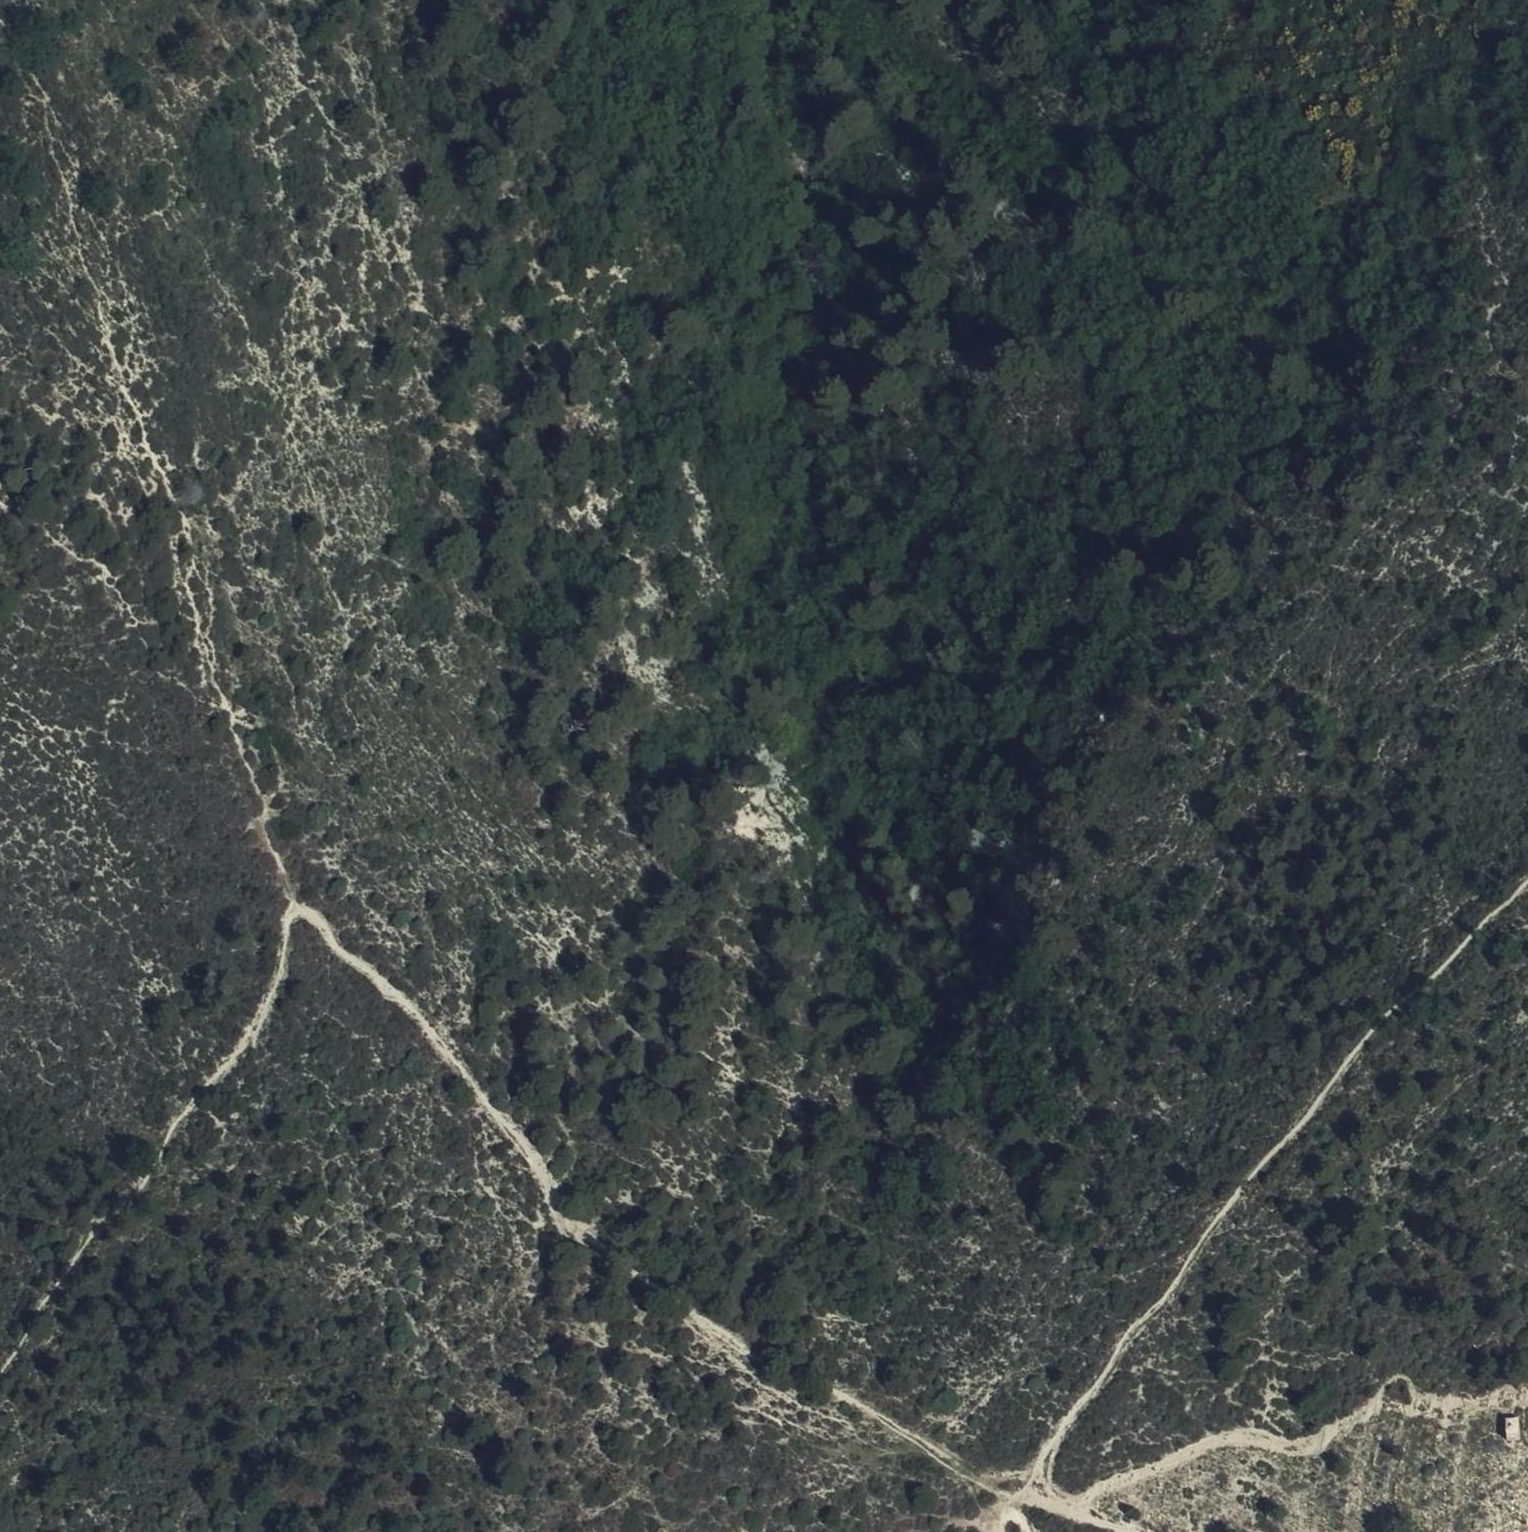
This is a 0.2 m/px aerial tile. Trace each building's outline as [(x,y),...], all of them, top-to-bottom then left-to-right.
[(1505,1437),(1518,1436),(1517,1413),(1504,1413),(1505,1437)]
